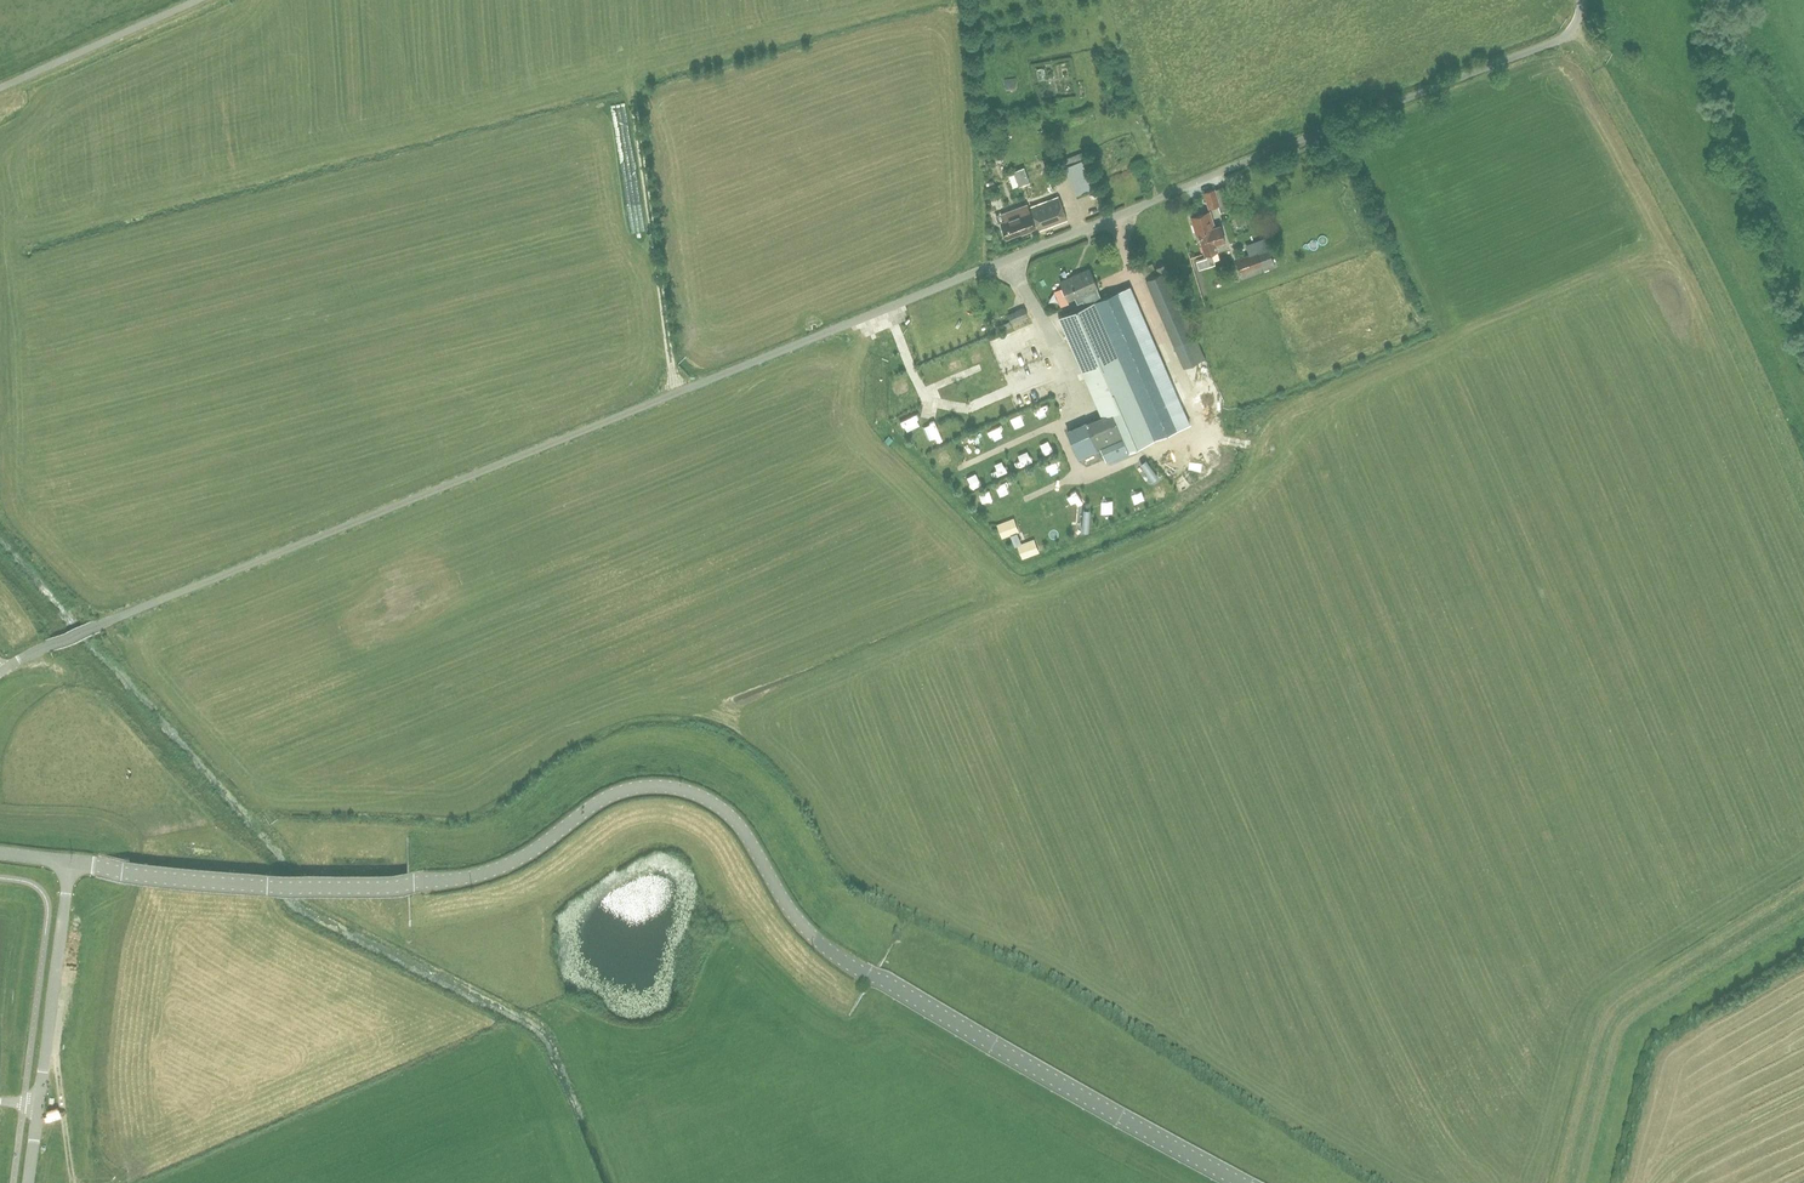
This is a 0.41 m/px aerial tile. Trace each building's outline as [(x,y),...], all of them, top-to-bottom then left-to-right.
[(1015,77),(1005,78),(1006,89),(1016,88),(1015,77)] [(1118,162),(1123,160),(1120,148),(1114,150),(1118,162)] [(1093,187),(1086,168),(1092,166),(1088,157),(1082,159),(1079,152),(1063,159),(1066,167),(1077,193),(1093,187)] [(1033,206),(1032,206),(1040,229),(1067,219),(1059,196),(1056,197),(1046,170),(1023,179),(1033,206)] [(1204,191),(1209,208),(1219,205),(1221,211),(1229,209),(1223,187),(1216,189),(1216,188),(1204,191)] [(1002,222),(1007,237),(1036,226),(1027,203),(1001,212),(1005,221),(1002,222)] [(1201,268),(1216,262),(1212,251),(1218,249),(1216,243),(1225,241),(1220,225),(1215,226),(1210,210),(1192,216),(1197,232),(1199,232),(1206,253),(1207,253),(1208,257),(1198,260),(1201,268)] [(1275,265),(1266,241),(1265,237),(1245,244),(1249,254),(1236,258),(1243,278),(1275,265)] [(1069,300),(1075,298),(1077,303),(1083,300),(1084,305),(1102,298),(1097,288),(1098,288),(1090,269),(1061,281),(1069,300)] [(1146,279),(1184,366),(1204,357),(1166,271),(1146,279)] [(1130,286),(1086,305),(1058,316),(1101,415),(1066,430),(1079,458),(1101,449),(1106,460),(1129,450),(1130,452),(1147,445),(1146,442),(1189,424),(1183,409),(1130,286)] [(1019,317),(1027,314),(1024,306),(1015,309),(1019,317)] [(984,449),(1042,424),(1036,411),(978,436),(984,449)]
